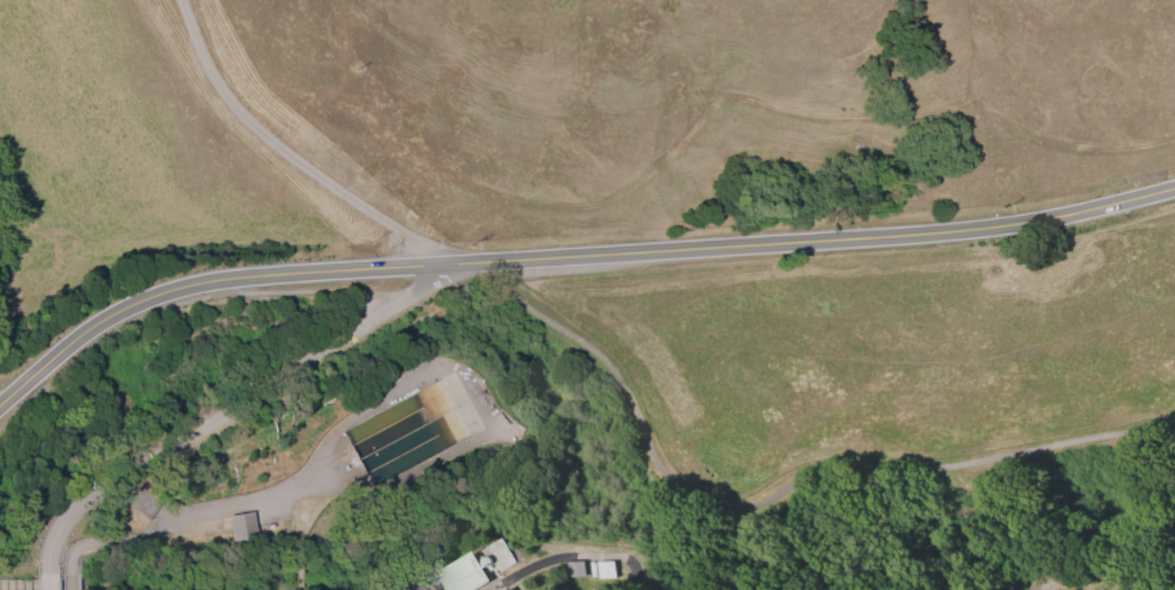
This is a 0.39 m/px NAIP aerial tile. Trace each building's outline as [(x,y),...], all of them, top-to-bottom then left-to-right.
[(344,424),(369,483),(469,441),(444,381),(344,424)] [(227,514),(230,539),(255,536),(251,511),(227,514)] [(472,552),(428,577),(435,589),(436,589),(443,586),(445,589),(472,589),(488,581),(472,552)] [(611,560),(611,577),(594,577),(594,561),(611,560)] [(581,561),(563,561),(563,576),(582,576),(581,561)]
